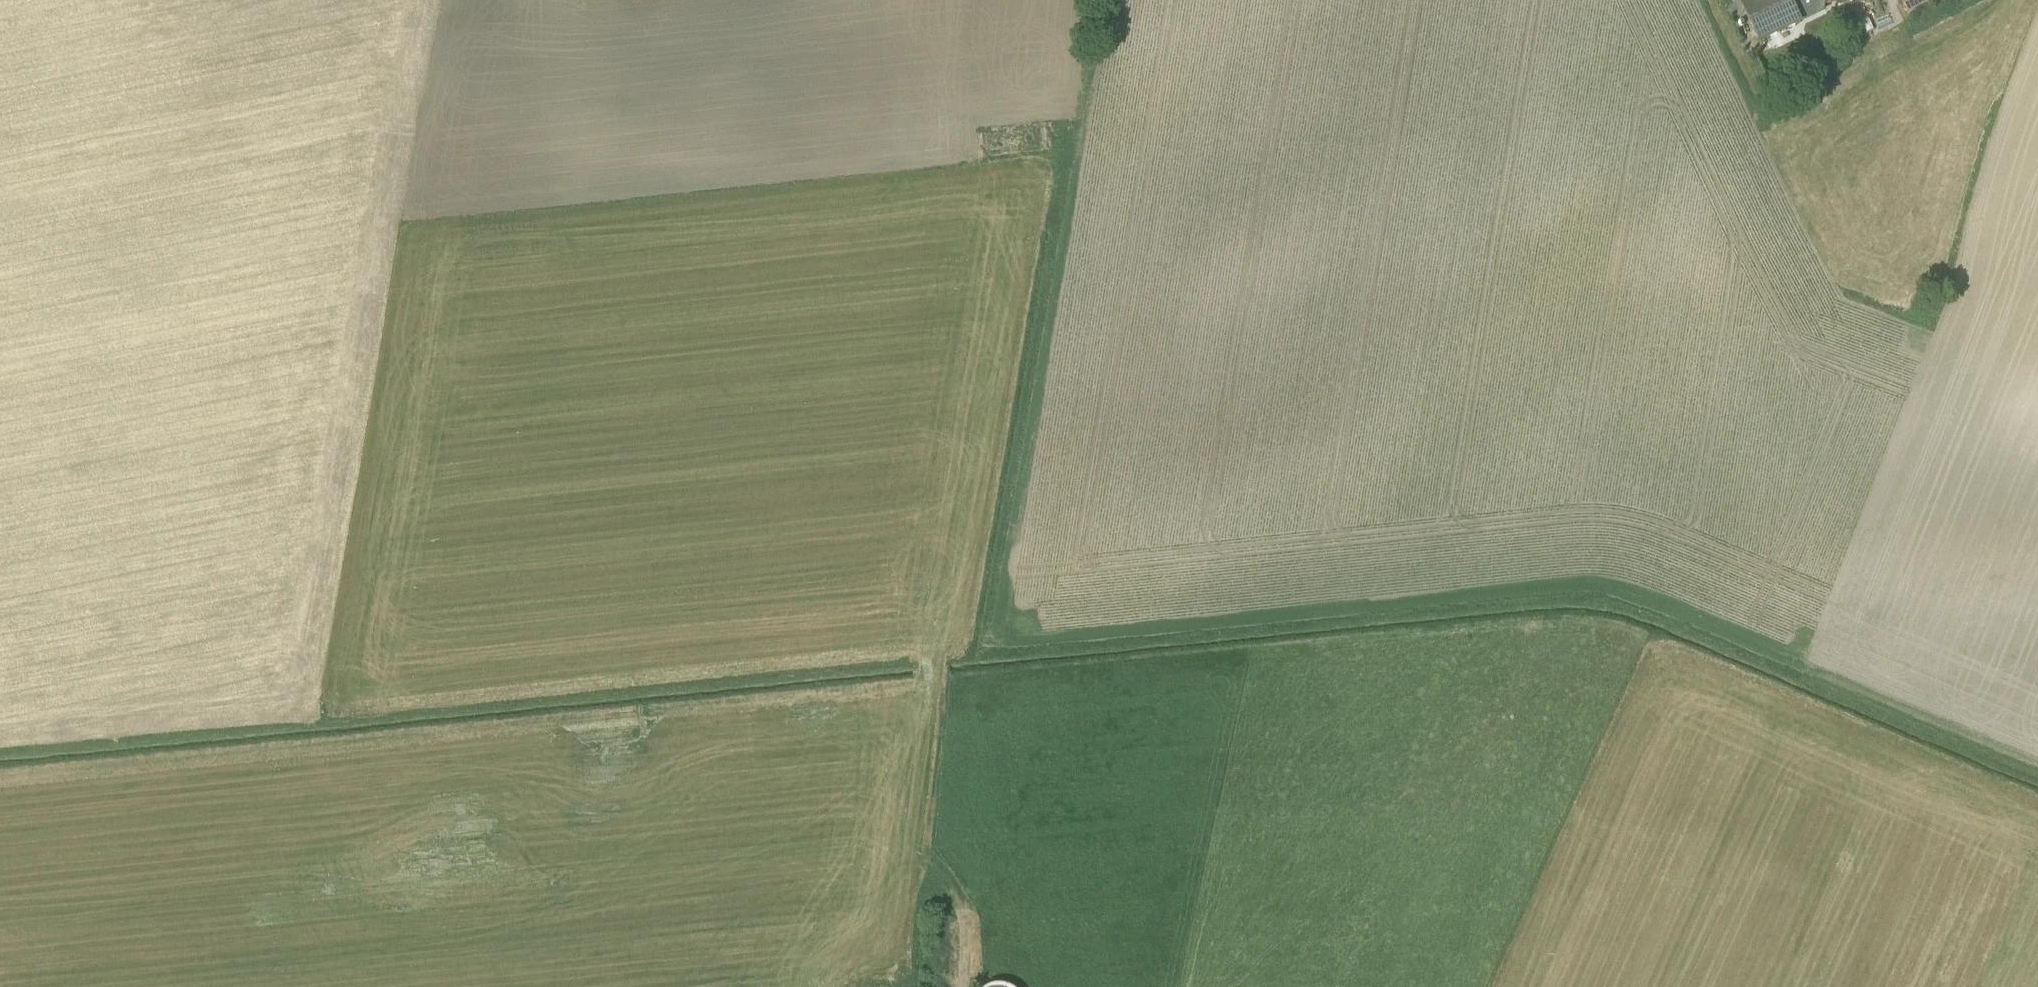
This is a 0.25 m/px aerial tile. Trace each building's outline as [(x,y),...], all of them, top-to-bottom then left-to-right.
[(1743,7),(1759,42),(1801,22),(1793,5),(1803,0),(1757,0),(1743,7)] [(1907,5),(1912,14),(1941,0),(1917,0),(1907,5)]
